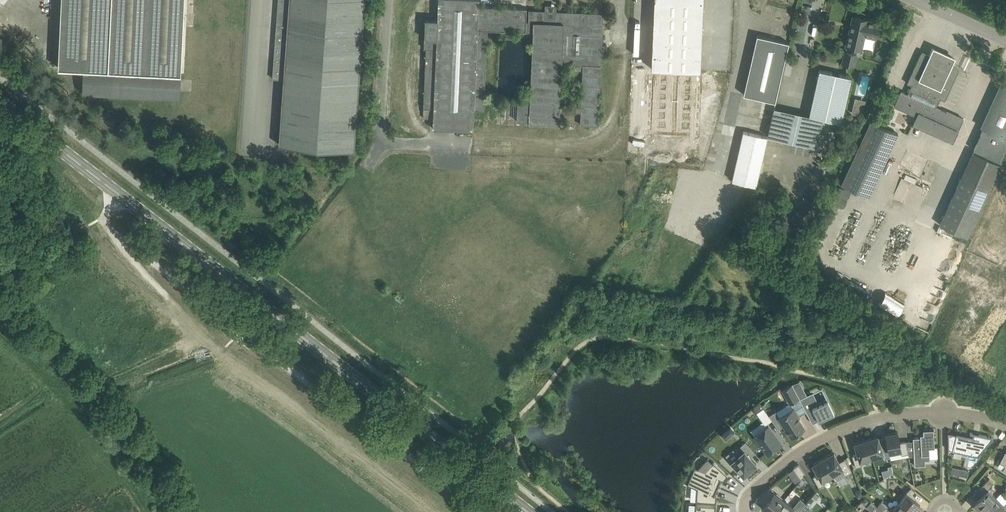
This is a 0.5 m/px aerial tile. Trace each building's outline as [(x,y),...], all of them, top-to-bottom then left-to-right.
[(59,67),(85,69),(83,93),(180,98),(185,0),(62,0),(59,67)] [(273,78),(284,79),(279,144),(355,149),(365,0),(278,0),(273,78)] [(518,100),(506,100),(505,122),(517,122),(517,120),(530,121),(530,122),(560,123),(560,110),(581,111),(580,124),(599,125),(599,124),(598,124),(604,9),(603,9),(603,13),(556,11),(556,12),(546,11),(546,10),(535,10),(534,21),(526,21),(527,8),(479,6),(479,0),(439,0),(438,19),(426,19),(426,27),(425,27),(424,48),(427,48),(424,107),(434,107),(433,128),(434,128),(434,127),(473,129),(474,109),(484,110),(488,30),(533,32),(531,93),(526,93),(526,98),(531,99),(530,101),(518,100)] [(648,134),(698,136),(704,0),(654,0),(648,134)] [(853,15),(847,45),(861,48),(864,34),(877,37),(880,22),(867,20),(868,18),(853,15)] [(775,101),(789,42),(757,35),(744,94),(775,101)] [(945,100),(959,69),(951,65),(955,58),(932,48),(929,55),(921,52),(907,82),(915,86),(911,94),(901,90),(894,105),(916,115),(913,123),(953,141),(964,118),(933,105),(937,96),(945,100)] [(846,51),(843,62),(854,65),(856,53),(846,51)] [(792,75),(793,63),(785,62),(784,75),(792,75)] [(827,149),(833,120),(841,122),(851,76),(820,69),(810,114),(775,106),(768,136),(827,149)] [(1004,74),(981,126),(983,127),(973,149),(1001,161),(1005,150),(1005,74),(1004,74)] [(860,114),(865,103),(854,100),(851,113),(860,114)] [(841,185),(870,197),(897,131),(868,119),(841,185)] [(756,185),(767,136),(743,130),(732,180),(756,185)] [(940,224),(968,236),(1001,163),(973,150),(940,224)] [(662,183),(686,185),(687,177),(663,175),(662,183)] [(878,301),(897,312),(903,301),(884,290),(878,301)] [(783,389),(790,402),(798,398),(791,385),(783,389)] [(813,423),(834,412),(827,397),(813,404),(808,394),(800,398),(813,423)] [(765,424),(772,419),(764,407),(757,412),(765,424)] [(779,416),(791,436),(805,427),(799,417),(800,416),(794,407),(779,416)] [(731,426),(721,435),(726,440),(735,432),(731,426)] [(755,436),(768,453),(781,443),(768,426),(755,436)] [(913,437),(915,465),(926,464),(925,459),(930,459),(929,447),(935,447),(934,429),(923,429),(924,434),(920,434),(920,436),(913,437)] [(889,451),(890,453),(901,449),(902,454),(908,453),(906,441),(900,442),(898,431),(886,434),(888,444),(889,451)] [(978,438),(948,432),(948,449),(978,455),(994,437),(979,434),(978,438)] [(878,435),(866,439),(872,456),(871,457),(872,459),(883,455),(884,458),(890,456),(890,453),(889,451),(888,444),(881,446),(878,435)] [(858,453),(852,455),(856,467),(862,465),(861,460),(871,457),(872,456),(866,439),(855,443),(858,453)] [(731,461),(744,475),(745,473),(747,475),(751,471),(750,469),(756,463),(750,456),(755,451),(745,441),(734,451),(738,455),(731,461)] [(832,474),(836,480),(852,471),(845,458),(839,461),(834,452),(823,458),(832,474)] [(813,476),(819,487),(825,484),(822,479),(832,474),(823,458),(813,464),(818,473),(813,476)] [(690,476),(717,488),(721,479),(723,480),(728,475),(714,461),(705,471),(695,466),(691,475),(691,476),(690,476)] [(793,467),(801,478),(806,473),(799,463),(793,467)] [(717,488),(690,476),(687,483),(687,484),(697,488),(696,501),(716,502),(717,495),(715,494),(717,488)] [(985,508),(996,496),(988,489),(993,482),(989,478),(979,488),(984,493),(983,494),(975,504),(982,511),(985,508)] [(884,491),(878,486),(875,490),(881,494),(884,491)] [(763,505),(762,506),(769,511),(774,511),(784,499),(770,487),(756,499),(763,505)] [(913,511),(917,511),(922,506),(913,497),(911,495),(915,490),(911,487),(900,501),(912,511),(913,511)] [(858,497),(863,495),(861,488),(855,490),(858,497)] [(985,508),(982,511),(983,511),(997,511),(999,510),(1001,509),(1004,511),(1005,511),(1005,503),(1004,504),(996,496),(985,508)] [(799,511),(784,499),(774,511),(799,511)] [(912,511),(900,501),(892,509),(886,504),(882,510),(885,511),(913,511),(912,511)] [(716,505),(696,504),(696,511),(716,511),(716,505)]
